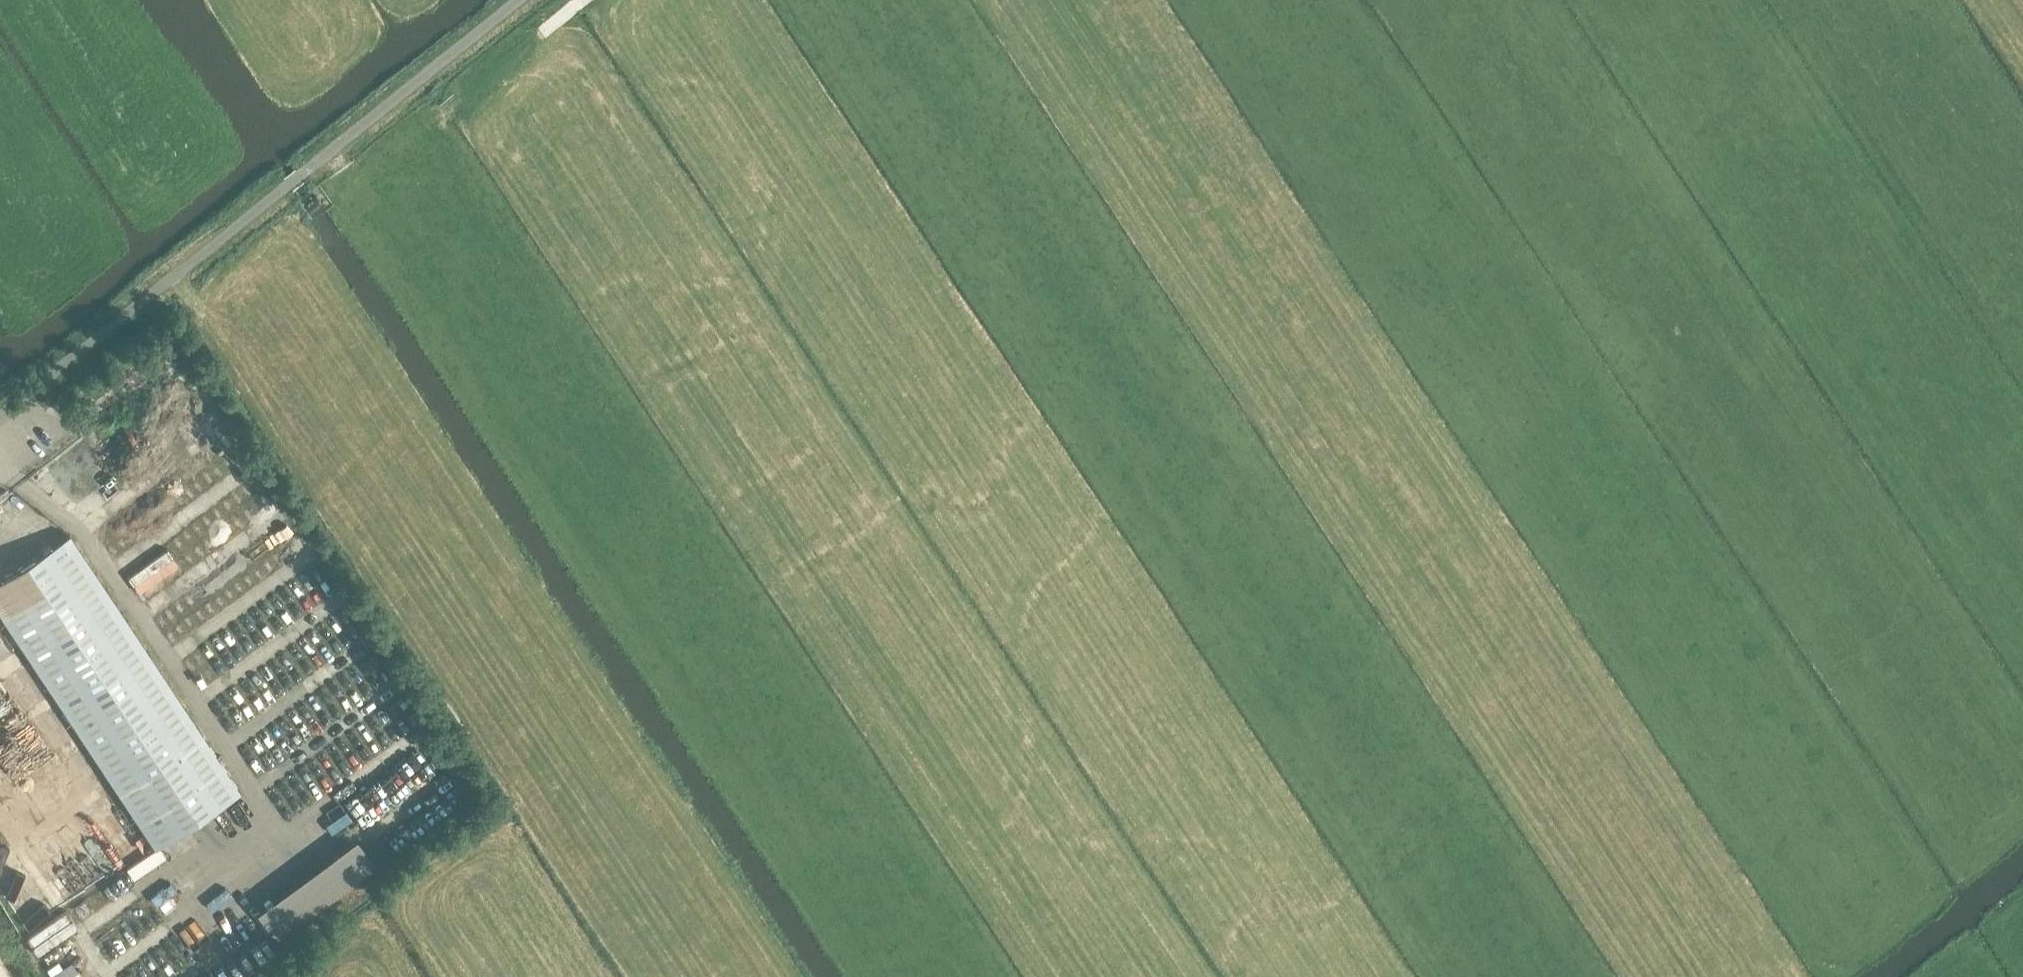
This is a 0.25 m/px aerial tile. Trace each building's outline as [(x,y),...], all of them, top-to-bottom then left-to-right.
[(240,793),(70,535),(0,581),(0,612),(156,849),(240,793)] [(171,545),(130,574),(146,598),(187,570),(171,545)] [(357,838),(256,912),(275,938),(376,864),(357,838)] [(134,873),(168,855),(163,845),(129,863),(134,873)] [(30,933),(39,949),(80,926),(70,910),(30,933)] [(49,964),(57,976),(86,976),(69,951),(49,964)]
